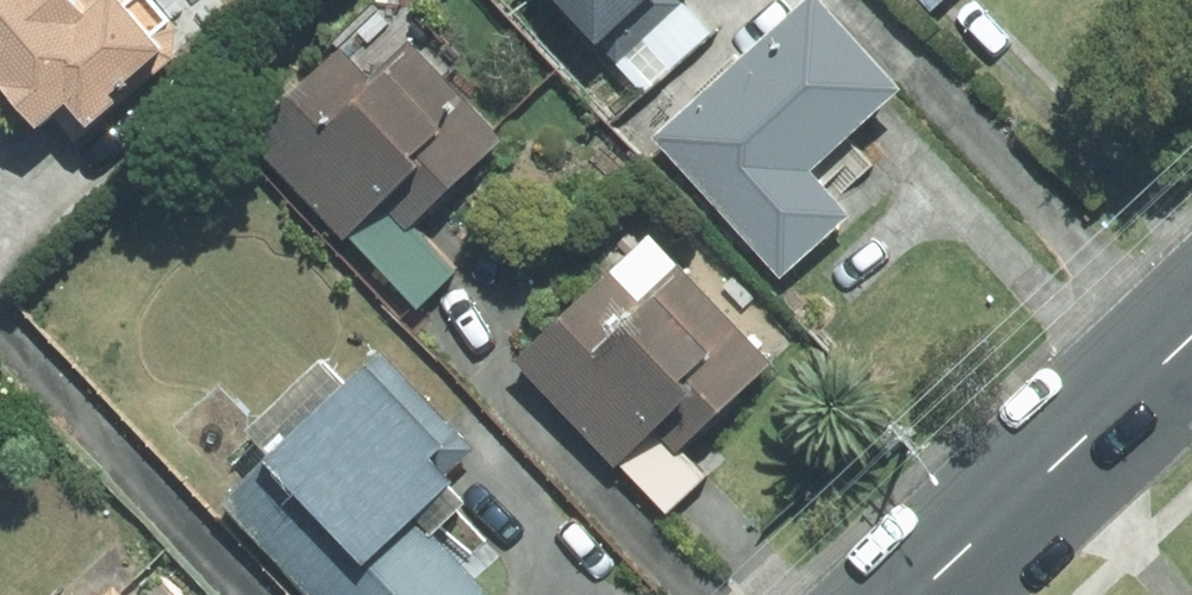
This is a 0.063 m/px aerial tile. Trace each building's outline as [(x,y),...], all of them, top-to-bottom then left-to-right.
[(170,60),(173,29),(148,0),(0,0),(0,94),(33,132),(63,106),(85,133),(170,60)] [(612,59),(675,2),(673,0),(557,0),(612,59)] [(893,88),(814,0),(809,0),(656,137),(779,274),(844,216),(830,200),(871,164),(843,133),(893,88)] [(929,9),(938,0),(920,0),(929,9)] [(706,34),(675,2),(612,59),(642,93),(706,34)] [(338,46),(245,133),(342,236),(345,233),(379,202),(406,231),(412,225),(500,142),(407,44),(369,79),(338,46)] [(345,233),(416,308),(455,271),(412,225),(406,231),(379,202),(345,233)] [(678,448),(768,364),(648,237),(516,360),(615,465),(617,463),(652,430),(674,452),(678,448)] [(475,448),(377,346),(340,381),(321,362),(248,431),(269,454),(219,502),(308,594),(483,594),(487,591),(459,563),(483,540),(454,510),(463,502),(442,479),(475,448)] [(652,430),(617,463),(666,513),(705,476),(678,448),(674,452),(652,430)]
